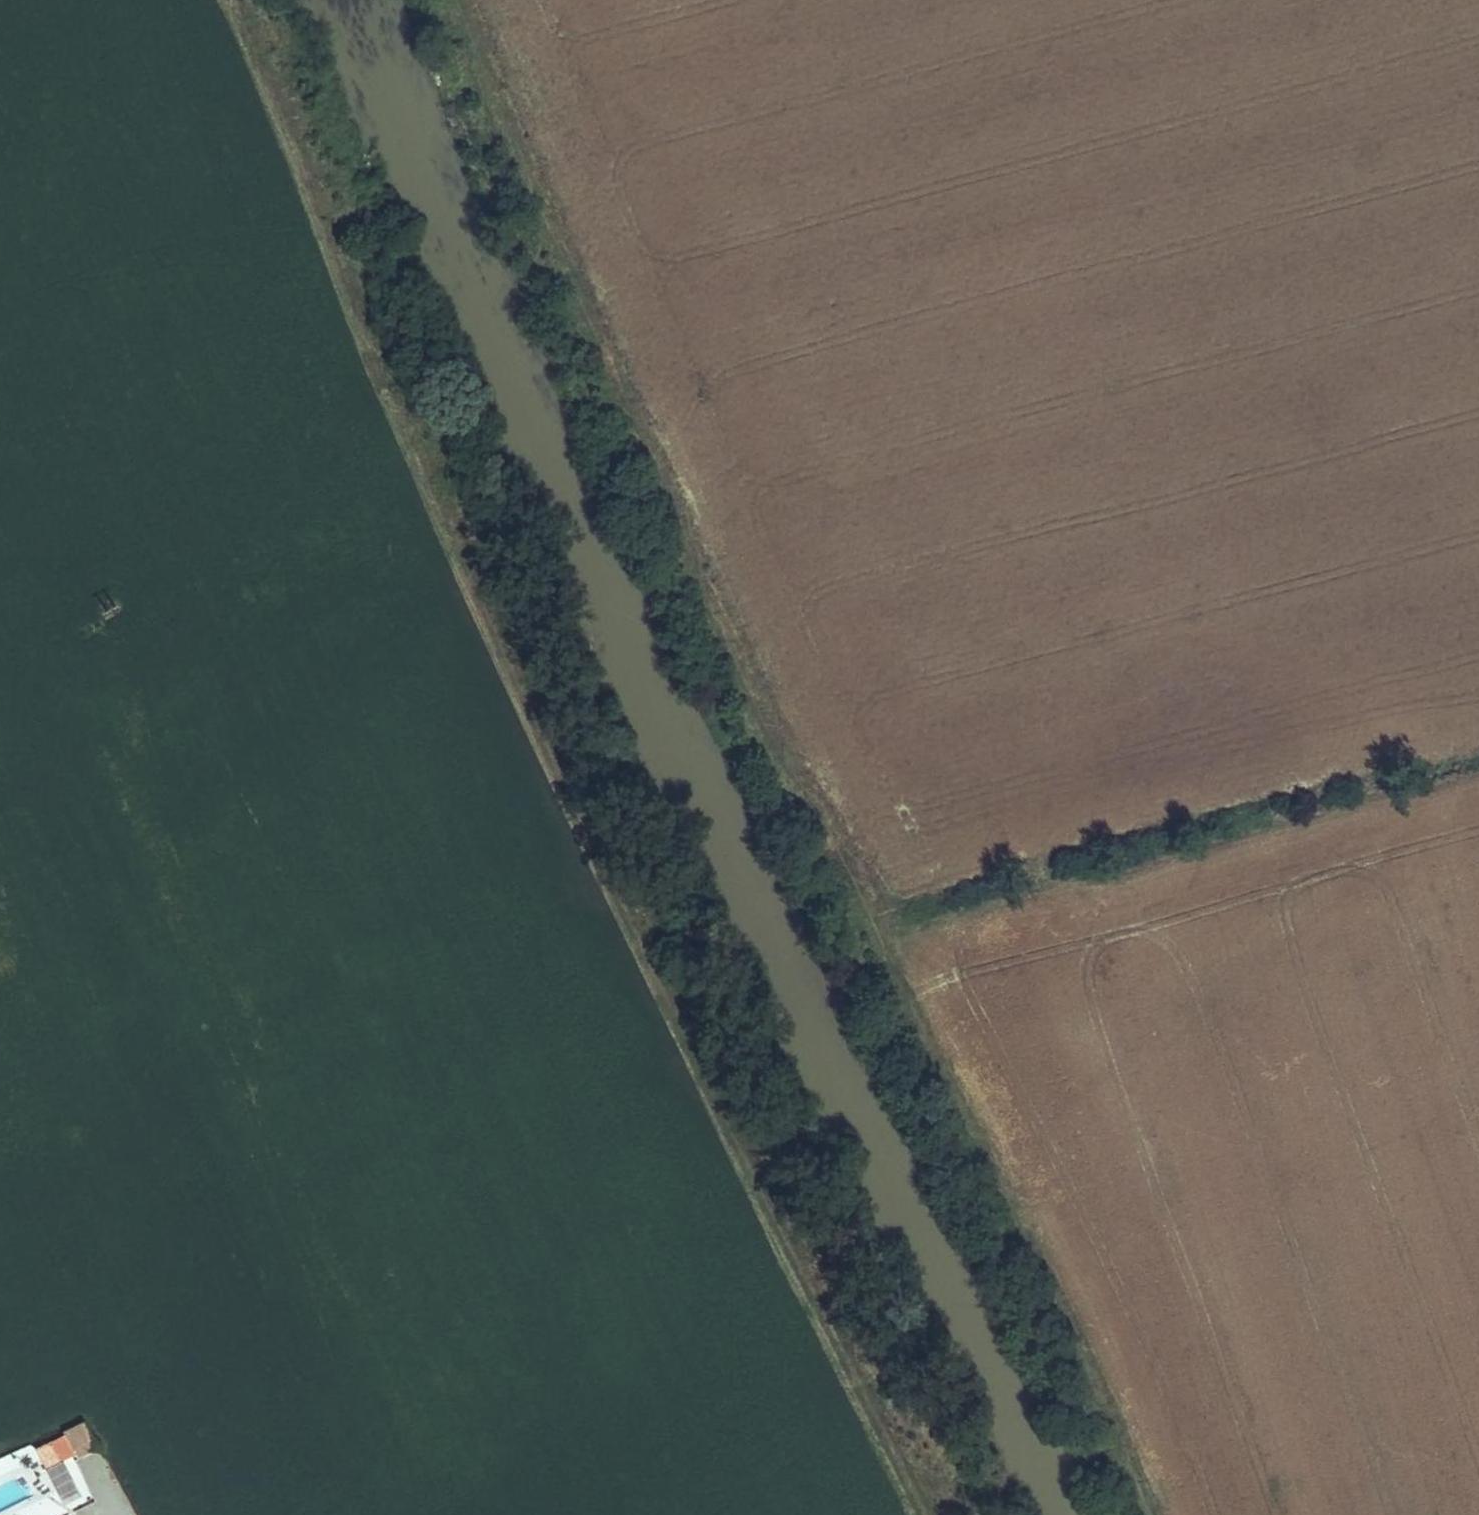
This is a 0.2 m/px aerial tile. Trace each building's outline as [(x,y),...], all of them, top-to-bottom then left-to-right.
[(86,1421),(63,1431),(65,1435),(37,1449),(53,1482),(69,1473),(63,1461),(76,1454),(77,1458),(99,1447),(86,1421)]
